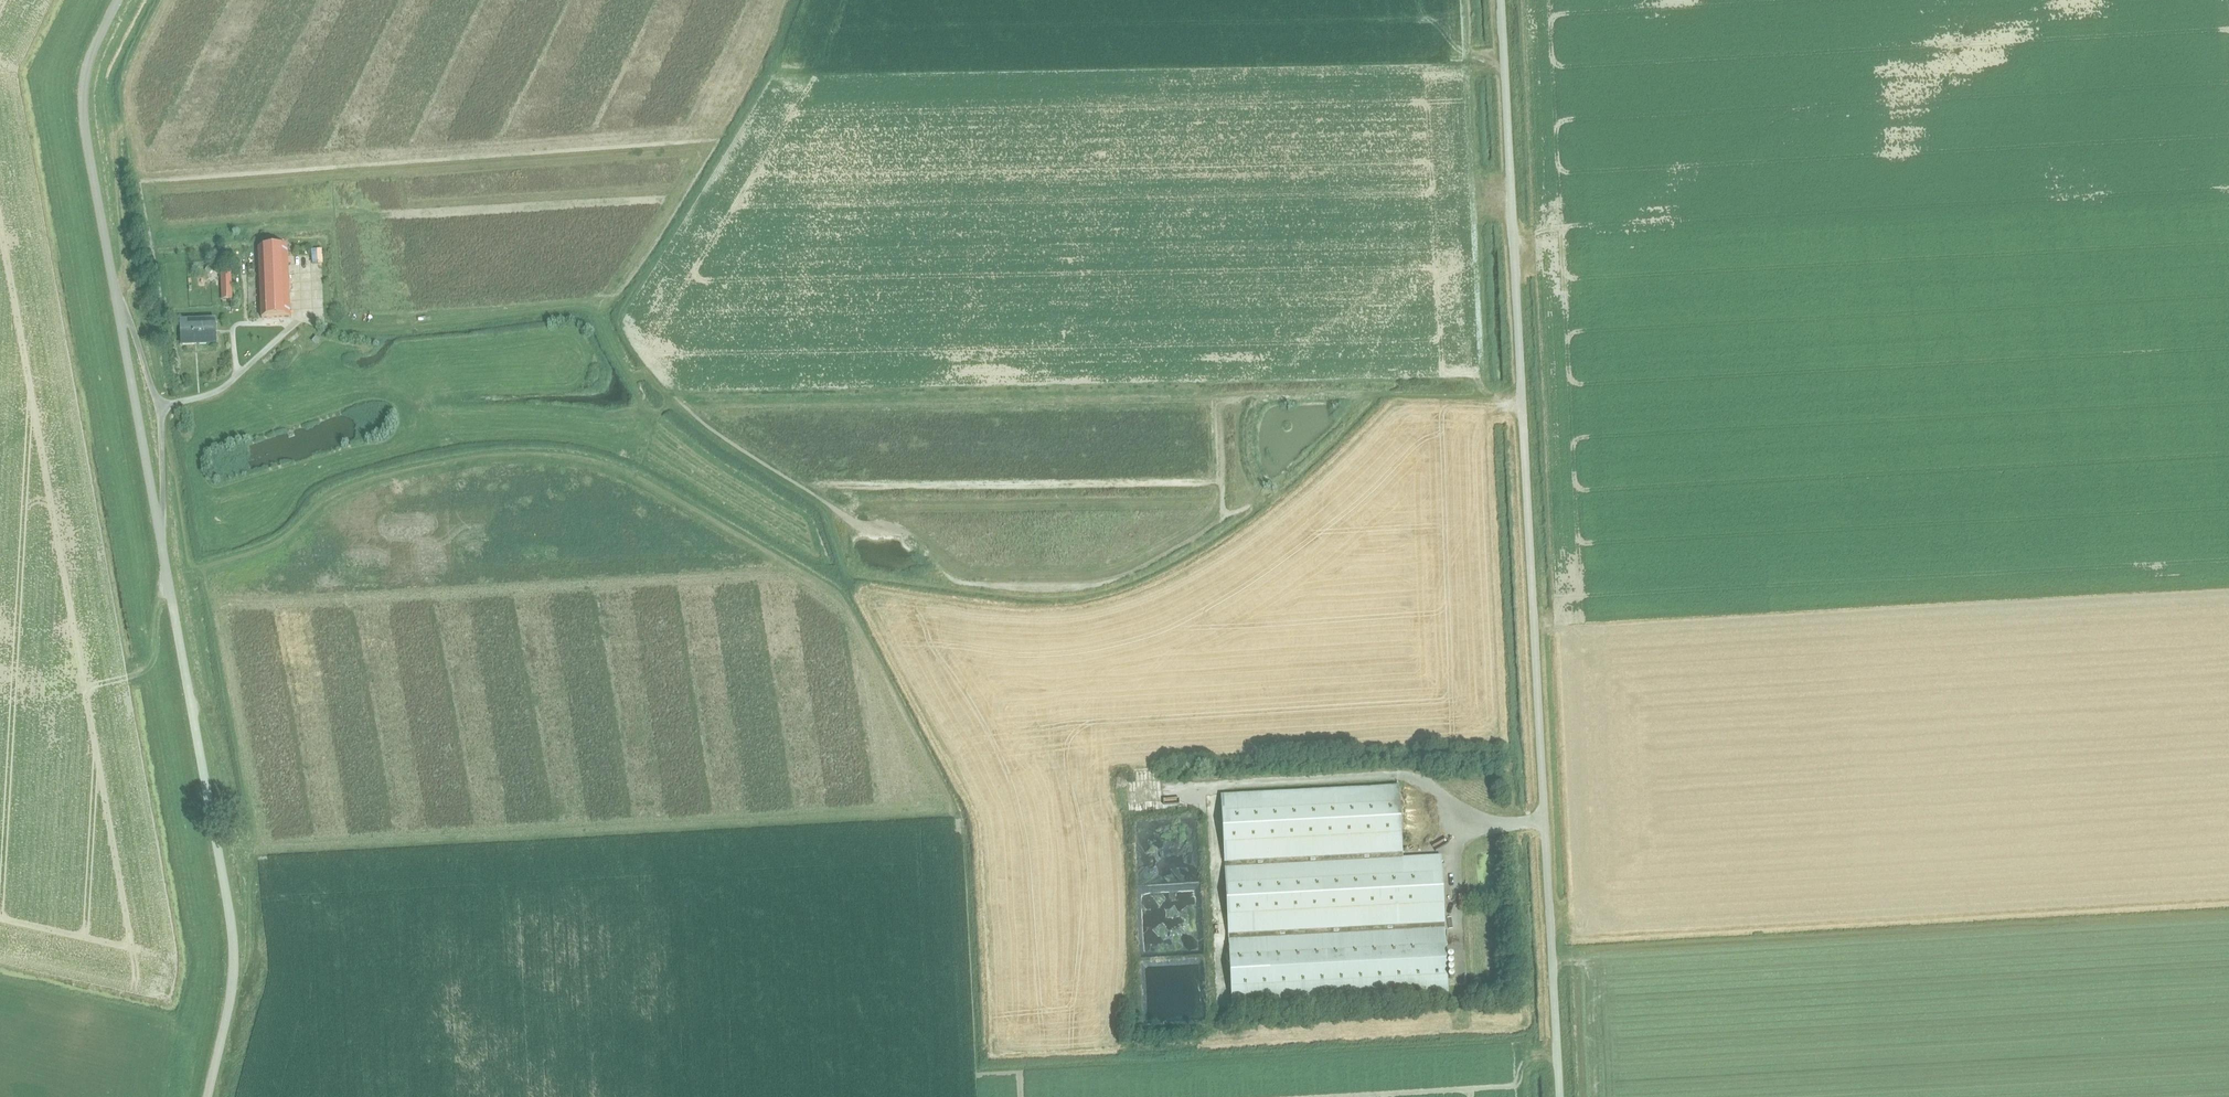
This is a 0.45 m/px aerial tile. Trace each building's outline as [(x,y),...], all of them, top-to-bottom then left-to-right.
[(262,318),(291,317),(288,247),(259,248),(262,318)] [(223,300),(232,299),(231,271),(222,271),(223,300)] [(183,345),(216,344),(215,320),(182,322),(183,345)] [(1297,794),(1225,796),(1229,994),(1361,991),(1361,989),(1447,987),(1444,853),(1401,854),(1400,804),(1390,804),(1390,791),(1383,791),(1383,801),(1361,801),(1361,804),(1320,805),(1320,806),(1308,807),(1307,802),(1298,802),(1297,794)] [(1131,817),(1134,886),(1203,883),(1199,813),(1131,817)] [(1207,958),(1203,883),(1134,886),(1137,961),(1207,958)] [(1210,1023),(1207,958),(1137,961),(1141,1026),(1210,1023)]
